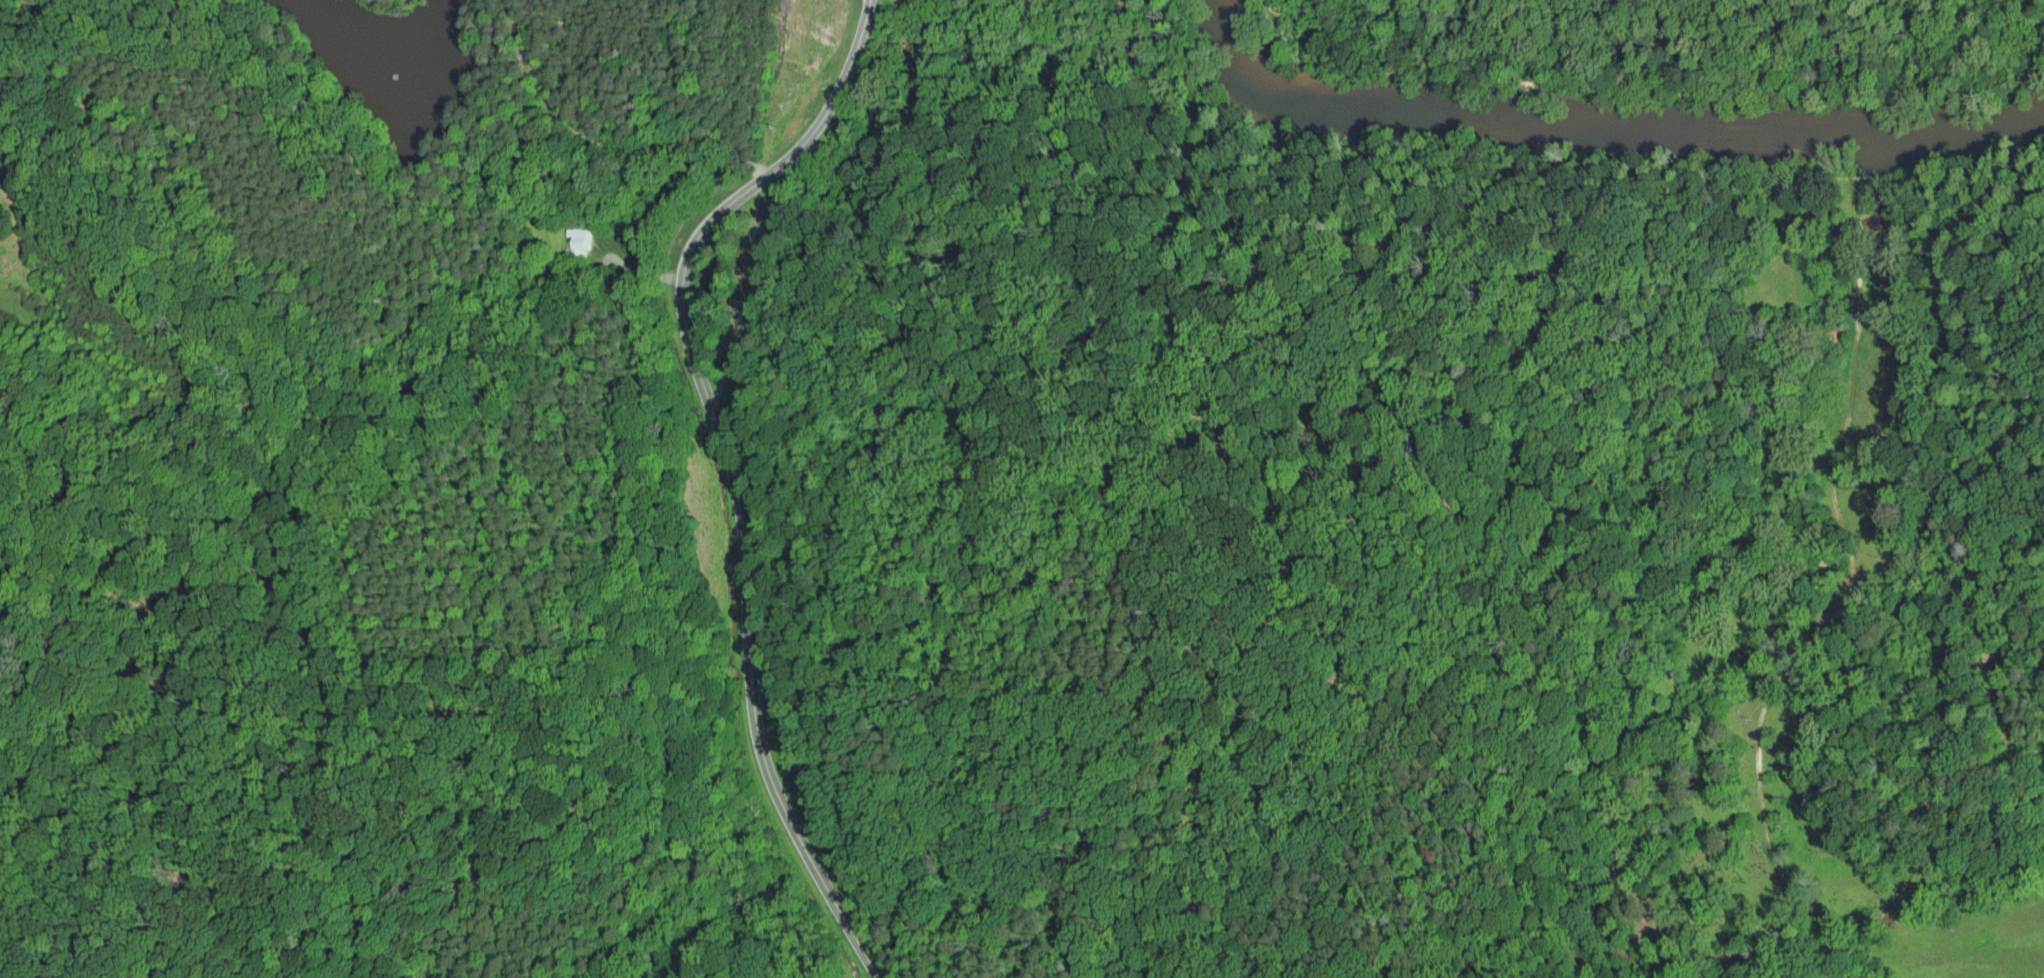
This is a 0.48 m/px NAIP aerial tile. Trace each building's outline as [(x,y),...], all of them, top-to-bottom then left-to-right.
[(554,223),(554,230),(559,230),(559,246),(579,246),(579,224),(554,223)] [(594,229),(592,250),(588,249),(587,258),(571,257),(573,236),(567,235),(568,227),(594,229)] [(1661,791),(1655,795),(1665,811),(1671,807),(1661,791)] [(1622,837),(1628,834),(1634,844),(1628,847),(1622,837)]
